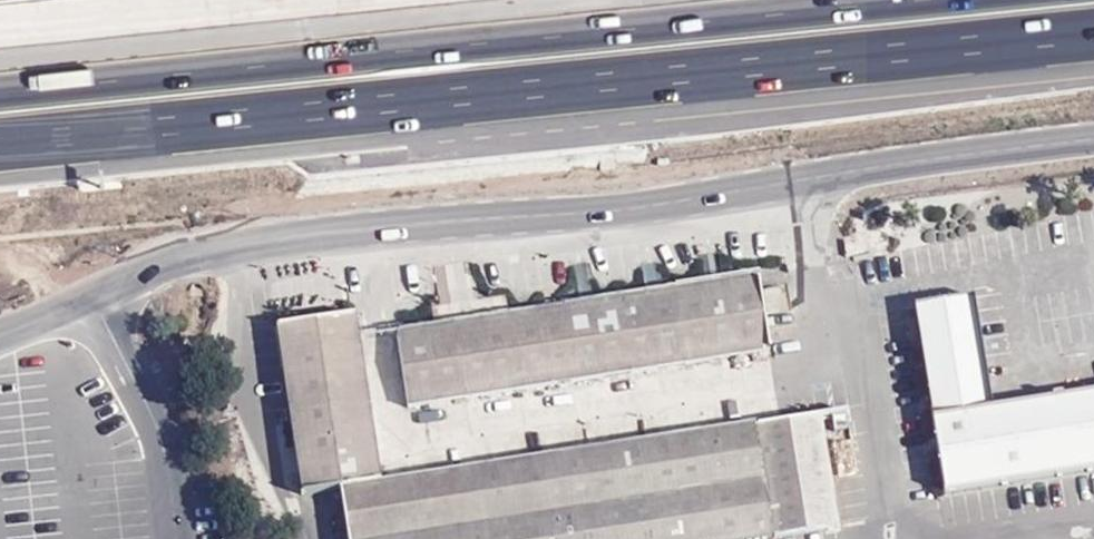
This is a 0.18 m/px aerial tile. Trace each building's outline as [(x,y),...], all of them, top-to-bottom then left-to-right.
[(774,348),(766,279),(405,330),(414,399),(774,348)] [(792,309),(789,285),(771,287),(775,312),(792,309)] [(993,408),(974,296),(913,307),(945,489),(1093,465),(1093,391),(993,408)] [(282,319),(288,365),(306,487),(345,483),(353,538),(771,538),(842,529),(827,418),(596,449),(520,461),(386,477),(360,309),(282,319)]
